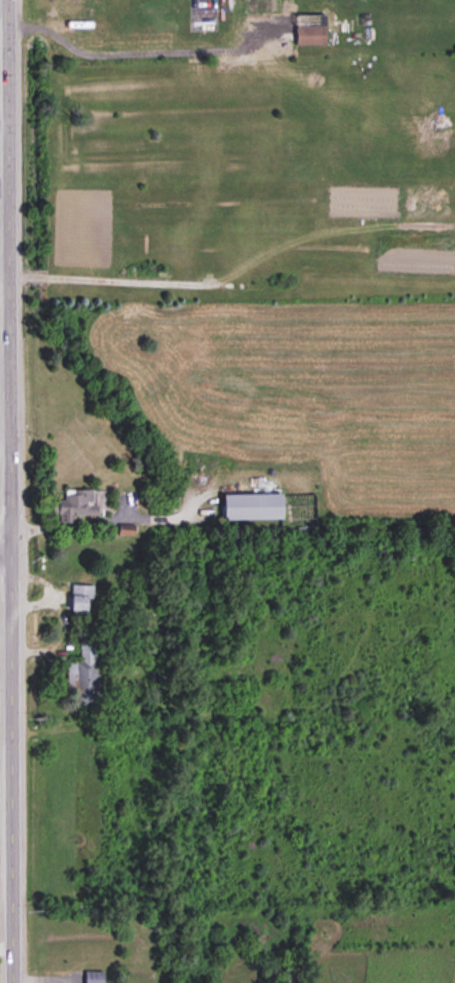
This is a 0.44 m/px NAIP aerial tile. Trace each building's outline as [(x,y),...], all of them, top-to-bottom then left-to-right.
[(325,27),(295,27),(295,46),(325,46),(325,27)] [(55,500),(55,522),(72,522),(72,515),(94,515),(94,489),(64,489),(64,500),(55,500)] [(221,495),(221,520),(281,520),(281,495),(221,495)] [(92,611),(92,585),(70,585),(70,611),(92,611)] [(67,662),(69,704),(98,704),(96,632),(80,632),(81,661),(67,662)] [(103,972),(85,972),(85,982),(103,982),(103,972)]
